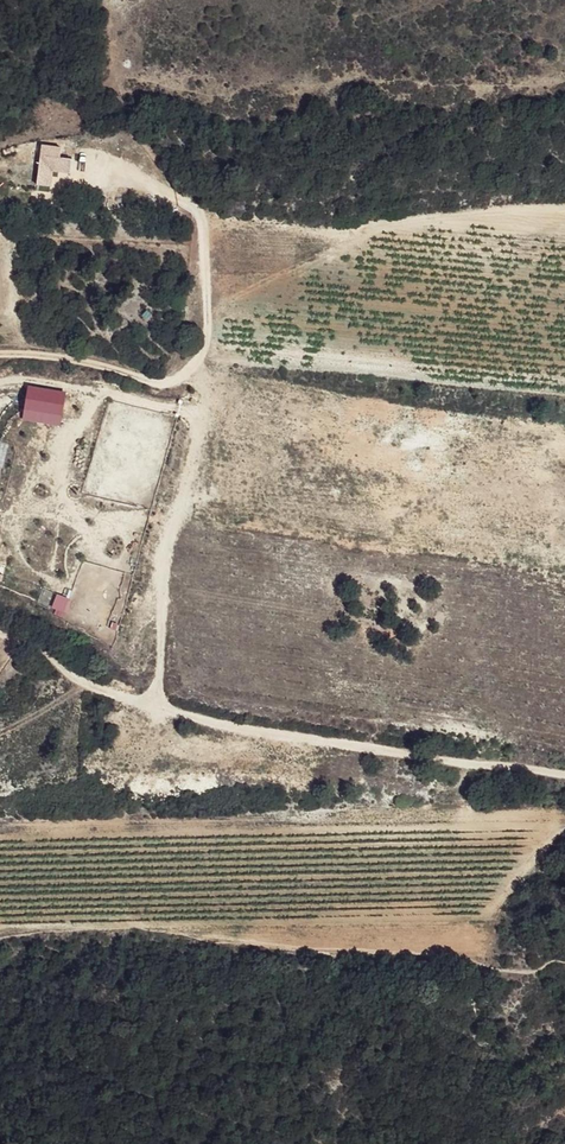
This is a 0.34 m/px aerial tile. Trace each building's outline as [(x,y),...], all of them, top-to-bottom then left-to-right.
[(60,153),(61,144),(40,141),(34,183),(50,185),(52,170),(69,172),(72,155),(60,153)]
